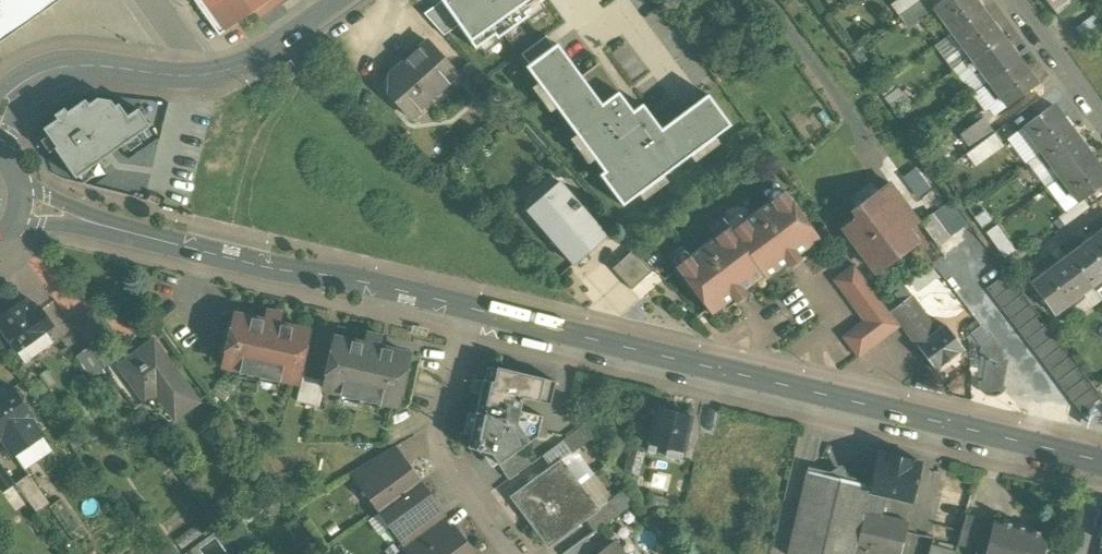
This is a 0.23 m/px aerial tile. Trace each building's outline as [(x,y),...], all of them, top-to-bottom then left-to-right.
[(60,0),(0,0),(0,42),(60,0)] [(219,36),(272,0),(194,0),(219,36)] [(441,1),(442,3),(459,26),(476,50),(495,36),(497,39),(528,17),(526,14),(546,0),(443,0),(441,1)] [(899,0),(897,0),(893,3),(902,15),(907,11),(899,0)] [(907,11),(921,0),(899,0),(907,11)] [(902,15),(911,27),(935,9),(934,7),(929,0),(921,0),(907,11),(902,15)] [(934,7),(935,9),(953,32),(983,10),(976,0),(944,0),(934,7)] [(1053,9),(1065,0),(1046,0),(1053,9)] [(459,26),(442,3),(424,15),(444,37),(459,26)] [(983,10),(953,32),(971,57),(1001,34),(983,10)] [(1001,34),(971,57),(989,81),(1019,59),(1001,34)] [(546,38),(522,55),(528,64),(526,66),(604,173),(600,176),(622,206),(731,127),(708,96),(661,130),(642,105),(633,112),(619,92),(618,93),(600,105),(582,80),(556,45),(553,47),(546,38)] [(457,74),(429,42),(393,74),(392,76),(392,77),(393,79),(393,80),(398,86),(389,94),(411,119),(457,78),(459,76),(457,74)] [(1019,59),(989,81),(1008,106),(1038,84),(1019,59)] [(290,81),(300,75),(291,60),(281,67),(290,81)] [(582,80),(600,105),(618,93),(599,67),(582,80)] [(41,131),(75,179),(151,126),(138,108),(126,116),(117,104),(114,106),(110,101),(97,99),(89,104),(85,100),(67,112),(64,109),(55,115),(57,120),(41,131)] [(1053,105),(1023,127),(1042,152),(1072,130),(1053,105)] [(983,118),(961,134),(972,149),(994,133),(983,118)] [(1072,130),(1042,152),(1060,177),(1090,154),(1072,130)] [(994,133),(972,149),(956,162),(966,175),(975,168),(1003,145),(994,133)] [(1012,159),(1003,145),(975,168),(983,180),(1012,159)] [(1060,177),(1079,202),(1083,199),(1101,184),(1101,170),(1090,154),(1060,177)] [(914,166),(904,175),(921,196),(931,187),(914,166)] [(606,238),(558,181),(525,210),(573,266),(606,238)] [(918,220),(890,183),(878,192),(906,229),(918,220)] [(783,192),(730,231),(764,276),(766,279),(786,264),(789,268),(800,260),(797,256),(819,240),(783,192)] [(906,229),(878,192),(862,204),(867,211),(844,228),(876,272),(915,242),(906,229)] [(1079,202),(1059,217),(1065,225),(1089,208),(1083,199),(1079,202)] [(950,201),(932,214),(921,223),(938,247),(950,238),(968,224),(950,201)] [(999,223),(988,229),(1003,255),(1014,249),(999,223)] [(728,228),(675,268),(710,317),(733,300),(736,304),(746,296),(743,292),(764,276),(730,231),(728,228)] [(1094,238),(1101,249),(1101,232),(1094,238)] [(1070,256),(1092,286),(1101,278),(1101,249),(1094,238),(1070,256)] [(633,251),(611,271),(630,292),(652,273),(633,251)] [(1070,256),(1045,275),(1067,304),(1092,286),(1070,256)] [(884,305),(853,264),(833,280),(863,321),(884,305)] [(987,290),(995,300),(1015,285),(1007,274),(987,290)] [(1067,304),(1045,275),(1032,284),(1054,314),(1067,304)] [(995,300),(1003,310),(1023,295),(1015,285),(995,300)] [(1003,310),(1010,320),(1030,305),(1023,295),(1003,310)] [(911,296),(892,311),(905,329),(924,314),(911,296)] [(31,313),(23,302),(0,317),(0,331),(15,353),(51,328),(37,309),(31,313)] [(863,321),(842,337),(858,358),(900,326),(884,305),(863,321)] [(1010,320),(1018,331),(1038,315),(1030,305),(1010,320)] [(264,322),(236,315),(225,365),(296,383),(308,332),(278,325),(281,313),(267,309),(264,322)] [(107,335),(91,314),(72,328),(87,349),(100,339),(107,335)] [(938,332),(924,314),(905,329),(935,370),(963,349),(946,326),(938,332)] [(1018,331),(1026,341),(1046,326),(1038,315),(1018,331)] [(1026,341),(1034,351),(1054,336),(1046,326),(1026,341)] [(381,336),(367,333),(364,345),(335,339),(326,382),(324,390),(397,406),(408,355),(378,349),(381,336)] [(1034,351),(1042,361),(1062,346),(1054,336),(1034,351)] [(989,337),(983,341),(978,376),(983,377),(982,384),(983,388),(985,391),(989,393),(993,393),(996,392),(999,390),(1001,386),(1006,361),(1002,360),(1002,356),(989,337)] [(115,359),(100,339),(87,349),(102,368),(115,359)] [(153,340),(116,366),(143,403),(160,391),(179,416),(198,402),(153,340)] [(1042,361),(1049,372),(1069,356),(1062,346),(1042,361)] [(102,368),(87,349),(74,358),(89,378),(102,368)] [(1049,372),(1057,382),(1077,367),(1069,356),(1049,372)] [(555,381),(496,366),(493,381),(482,378),(466,449),(491,454),(509,481),(530,465),(519,449),(536,438),(541,415),(519,410),(522,399),(549,405),(555,381)] [(1057,382),(1065,392),(1085,377),(1077,367),(1057,382)] [(326,382),(303,377),(297,401),(321,407),(324,390),(326,382)] [(1065,392),(1073,402),(1093,387),(1085,377),(1065,392)] [(1073,402),(1081,412),(1101,397),(1093,387),(1073,402)] [(0,396),(0,439),(27,419),(30,417),(10,389),(0,396)] [(693,417),(658,408),(649,445),(668,450),(666,458),(681,462),(693,417)] [(0,439),(13,457),(40,437),(27,419),(0,439)] [(583,426),(562,442),(571,454),(592,438),(583,426)] [(391,449),(352,471),(362,485),(398,458),(391,449)] [(625,471),(638,474),(643,451),(630,449),(625,471)] [(921,463),(877,452),(870,485),(868,491),(886,496),(911,502),(921,463)] [(571,454),(512,498),(548,546),(607,502),(571,454)] [(418,482),(400,457),(398,458),(362,485),(361,485),(379,510),(418,482)] [(0,465),(0,492),(1,494),(14,484),(0,465)] [(845,476),(832,473),(828,476),(806,470),(787,553),(854,553),(868,491),(870,485),(847,480),(845,476)] [(48,503),(27,475),(14,484),(34,513),(48,503)] [(418,482),(379,510),(398,536),(399,535),(435,509),(437,508),(418,482)] [(628,487),(607,502),(616,515),(637,499),(628,487)] [(868,491),(854,553),(900,553),(908,522),(881,516),(886,496),(868,491)] [(435,509),(399,535),(406,545),(442,519),(435,509)] [(992,523),(965,516),(958,544),(984,551),(992,523)] [(406,545),(413,553),(416,553),(450,529),(442,519),(406,545)] [(993,519),(992,523),(984,551),(984,553),(1048,553),(1053,535),(993,519)] [(451,528),(450,529),(416,553),(470,553),(451,528)] [(563,553),(588,553),(595,549),(586,537),(563,553)] [(598,553),(623,553),(614,542),(598,553)] [(930,546),(928,553),(955,553),(956,553),(930,546)]
